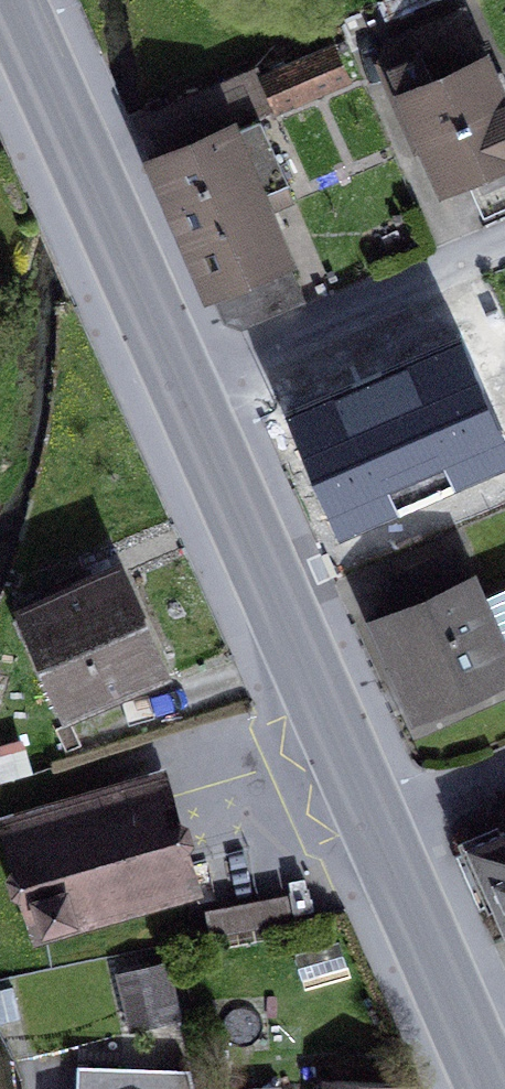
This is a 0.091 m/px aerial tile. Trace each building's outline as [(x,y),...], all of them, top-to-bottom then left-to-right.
[(504,158),(504,106),(462,10),(410,33),(420,56),(391,68),(427,149),(443,185),(465,176),(504,158)] [(427,149),(391,68),(420,56),(410,33),(373,49),(365,69),(405,158),(427,149)] [(348,79),(334,46),(262,76),(276,109),(348,79)] [(286,182),(258,118),(276,109),(262,76),(258,66),(239,74),(241,77),(185,102),(202,141),(156,161),(225,321),(241,327),(260,319),(303,300),(257,194),(276,186),(286,182)] [(156,161),(202,141),(185,102),(138,121),(156,161)] [(483,217),(504,207),(504,158),(465,176),(483,217)] [(434,479),(504,448),(504,366),(498,351),(478,360),(475,353),(463,358),(394,388),(422,452),(434,479)] [(406,657),(424,698),(500,665),(450,551),(395,575),(413,615),(378,630),(392,663),(406,657)] [(74,595),(94,587),(87,571),(67,579),(74,595)] [(151,664),(163,659),(124,573),(113,578),(151,664)] [(371,615),(378,630),(413,615),(395,575),(382,581),(393,605),(371,615)] [(45,633),(74,699),(151,664),(113,578),(94,587),(74,595),(67,579),(46,588),(28,598),(33,610),(20,616),(30,640),(45,633)] [(504,642),(504,588),(485,597),(504,642)] [(416,718),(504,679),(504,676),(500,665),(424,698),(406,657),(392,663),(416,718)] [(27,768),(20,742),(0,748),(0,776),(27,768)] [(17,827),(45,923),(183,883),(155,787),(17,827)] [(454,855),(478,910),(497,902),(504,920),(504,833),(454,855)] [(208,910),(213,934),(290,920),(285,896),(208,910)] [(120,972),(134,1028),(177,1018),(164,962),(120,972)] [(190,1068),(78,1064),(77,1088),(195,1088),(190,1068)] [(331,1088),(416,1088),(417,1084),(331,1081),(331,1088)]
